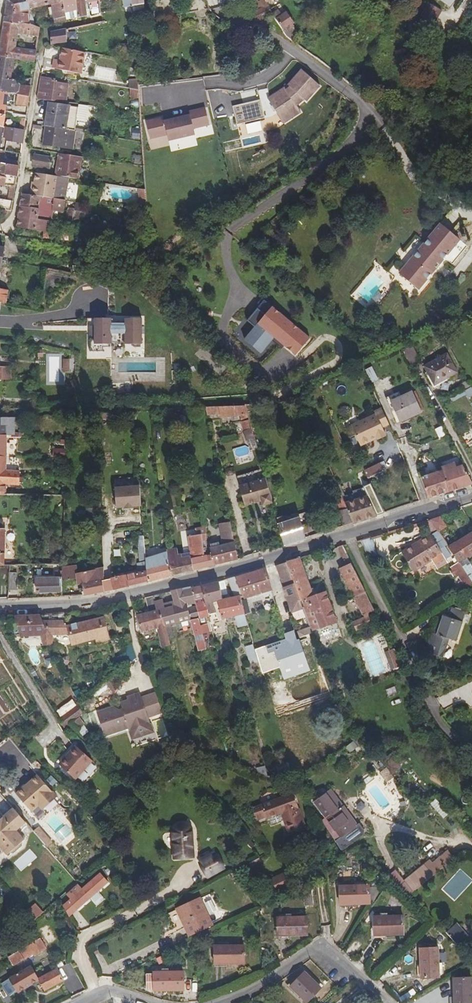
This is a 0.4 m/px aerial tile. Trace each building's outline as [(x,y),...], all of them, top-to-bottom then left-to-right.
[(6,11),(17,12),(30,9),(28,0),(7,0),(6,11)] [(30,9),(52,4),(56,23),(68,20),(64,0),(28,0),(30,9)] [(68,20),(78,18),(76,0),(64,0),(68,20)] [(85,0),(76,0),(78,18),(87,16),(85,0)] [(99,0),(85,0),(87,16),(101,14),(99,0)] [(132,6),(132,0),(122,0),(124,8),(132,6)] [(261,9),(252,13),(257,22),(265,18),(272,14),(266,1),(265,0),(257,0),(261,9)] [(422,17),(435,24),(443,11),(430,3),(422,17)] [(29,25),(28,14),(17,12),(6,11),(4,21),(29,25)] [(285,33),(290,30),(277,11),(272,14),(285,33)] [(4,21),(0,47),(0,55),(14,58),(35,62),(37,51),(16,48),(18,33),(39,36),(40,28),(34,26),(29,25),(4,21)] [(66,29),(51,33),(51,45),(67,43),(66,29)] [(60,61),(54,60),(52,68),(81,74),(85,53),(63,48),(60,61)] [(0,55),(0,77),(11,80),(14,58),(0,55)] [(281,87),(266,99),(284,123),(301,115),(296,109),(307,102),(319,87),(299,71),(288,87),(285,90),(281,87)] [(41,76),(37,99),(58,102),(62,83),(55,82),(55,79),(41,76)] [(0,77),(0,91),(8,93),(17,94),(29,97),(31,87),(20,85),(17,81),(11,80),(0,77)] [(137,80),(129,81),(129,88),(138,90),(137,80)] [(69,84),(62,83),(58,102),(66,103),(69,84)] [(242,103),(258,101),(257,90),(241,91),(242,103)] [(0,91),(0,114),(6,115),(6,111),(8,93),(0,91)] [(29,97),(17,94),(15,105),(28,107),(29,97)] [(257,102),(230,107),(234,124),(261,118),(257,102)] [(78,107),(48,103),(47,112),(87,119),(89,107),(78,105),(78,107)] [(163,117),(144,121),(149,140),(166,136),(167,141),(194,135),(192,127),(207,124),(203,107),(187,111),(189,117),(164,123),(163,117)] [(385,129),(391,121),(377,109),(370,117),(385,129)] [(87,119),(47,112),(45,127),(46,127),(75,131),(77,119),(87,120),(87,119)] [(75,131),(46,127),(44,145),(73,149),(75,131)] [(24,130),(8,128),(6,140),(22,143),(24,130)] [(140,128),(129,129),(130,138),(141,138),(140,128)] [(18,166),(19,162),(4,160),(6,151),(0,150),(0,164),(18,166)] [(82,157),(61,153),(59,166),(57,166),(55,176),(78,179),(82,157)] [(51,158),(34,156),(33,165),(50,168),(51,158)] [(0,164),(0,171),(2,172),(1,175),(17,177),(18,166),(0,164)] [(33,195),(64,200),(68,178),(36,173),(33,195)] [(33,195),(22,193),(20,205),(39,208),(38,216),(52,218),(53,210),(62,212),(64,200),(33,195)] [(5,211),(8,215),(11,212),(13,201),(8,201),(0,200),(0,206),(5,207),(5,211)] [(39,208),(20,205),(19,216),(38,219),(38,216),(39,208)] [(68,208),(66,220),(72,221),(74,209),(68,208)] [(38,219),(19,216),(17,226),(50,232),(51,221),(38,219)] [(442,224),(400,275),(420,290),(461,239),(442,224)] [(2,303),(6,304),(9,291),(0,290),(0,303),(2,303)] [(311,339),(272,308),(265,317),(256,310),(244,324),(252,330),(241,343),(260,358),(274,340),(296,357),(311,339)] [(112,320),(90,320),(90,349),(112,349),(112,336),(124,336),(124,347),(142,347),(142,321),(126,321),(126,326),(112,326),(112,320)] [(435,385),(457,373),(447,354),(424,366),(435,385)] [(59,371),(70,371),(70,360),(60,360),(59,371)] [(379,380),(372,367),(365,370),(372,383),(379,380)] [(0,368),(0,380),(11,380),(11,368),(0,368)] [(422,412),(412,391),(390,402),(400,423),(422,412)] [(253,428),(246,405),(207,407),(209,416),(239,414),(244,431),(253,428)] [(381,428),(388,424),(380,409),(374,412),(375,414),(352,426),(354,431),(353,432),(360,446),(376,438),(377,440),(385,436),(381,428)] [(6,440),(6,434),(13,434),(13,417),(0,418),(0,440),(6,440)] [(436,428),(439,438),(446,436),(443,426),(436,428)] [(235,449),(238,456),(249,453),(246,446),(235,449)] [(53,457),(65,458),(66,449),(53,449),(53,457)] [(6,459),(0,459),(0,486),(5,486),(19,486),(19,477),(19,471),(6,470),(6,459)] [(365,470),(369,478),(383,471),(380,463),(365,470)] [(471,485),(471,482),(463,465),(455,467),(454,463),(440,468),(442,471),(449,492),(471,485)] [(442,471),(421,478),(429,499),(449,492),(442,471)] [(264,505),(273,502),(267,478),(240,485),(246,505),(262,500),(264,505)] [(140,486),(114,487),(115,509),(141,507),(140,486)] [(345,504),(341,496),(334,498),(339,512),(347,509),(345,504)] [(377,516),(368,496),(345,504),(347,509),(353,523),(377,516)] [(353,523),(347,509),(339,512),(343,526),(353,523)] [(284,516),(278,518),(285,544),(305,538),(303,533),(308,531),(306,525),(302,527),(299,519),(286,523),(284,516)] [(447,527),(440,517),(430,520),(437,530),(439,533),(441,531),(443,534),(448,531),(446,528),(447,527)] [(437,530),(430,520),(421,523),(429,535),(437,530)] [(238,559),(231,522),(219,524),(222,545),(211,548),(212,555),(214,565),(238,559)] [(209,537),(207,526),(195,528),(195,530),(187,531),(188,537),(198,535),(198,539),(209,537)] [(188,537),(187,531),(180,532),(181,542),(189,541),(188,537)] [(448,547),(471,584),(471,566),(467,558),(471,555),(471,532),(448,547)] [(198,539),(198,535),(188,537),(189,541),(191,556),(191,560),(201,558),(198,539)] [(138,572),(113,578),(111,572),(104,574),(104,579),(102,580),(104,592),(148,581),(146,558),(144,536),(137,536),(139,563),(136,563),(138,572)] [(447,563),(431,536),(402,553),(414,572),(432,561),(437,569),(447,563)] [(377,551),(371,537),(359,541),(363,548),(366,555),(377,551)] [(191,560),(179,563),(178,555),(177,548),(168,550),(169,554),(172,576),(193,570),(191,560)] [(172,576),(169,554),(146,558),(148,581),(172,576)] [(191,556),(182,558),(181,554),(178,555),(179,563),(191,560),(191,556)] [(201,558),(191,560),(193,570),(214,565),(212,555),(201,558)] [(287,563),(303,608),(312,632),(337,622),(326,592),(313,596),(300,558),(287,562),(287,563)] [(303,608),(287,563),(277,566),(285,588),(293,612),(303,608)] [(351,563),(342,568),(365,615),(374,611),(368,598),(351,563)] [(77,566),(63,568),(62,578),(62,581),(77,579),(78,585),(82,584),(85,596),(104,592),(102,580),(104,579),(104,574),(104,568),(77,573),(77,566)] [(266,569),(235,578),(237,582),(243,595),(244,599),(272,590),(266,569)] [(18,573),(10,573),(9,591),(17,591),(18,573)] [(235,577),(228,579),(235,597),(228,598),(224,580),(218,582),(222,600),(217,601),(218,601),(222,619),(235,616),(238,628),(247,625),(244,614),(240,596),(243,595),(237,582),(235,578),(235,577)] [(62,578),(37,579),(37,592),(62,592),(62,581),(62,578)] [(218,582),(202,586),(208,615),(215,613),(213,602),(218,601),(217,601),(222,600),(218,582)] [(208,615),(202,586),(192,588),(199,619),(209,617),(208,615)] [(199,619),(192,588),(172,592),(174,601),(164,604),(163,599),(155,601),(157,610),(161,628),(165,627),(191,620),(199,619)] [(161,628),(157,610),(137,615),(142,633),(157,629),(160,642),(168,640),(165,627),(161,628)] [(465,615),(450,610),(447,617),(443,616),(430,653),(424,651),(421,660),(430,663),(431,663),(432,664),(434,665),(437,656),(443,658),(447,648),(449,639),(456,641),(465,615)] [(104,617),(67,626),(64,614),(42,615),(50,634),(69,634),(72,645),(96,639),(97,643),(109,639),(104,617)] [(50,634),(42,615),(15,617),(16,621),(10,622),(13,634),(20,633),(20,636),(40,635),(50,634)] [(373,624),(370,616),(353,623),(356,631),(373,624)] [(199,619),(191,620),(199,652),(207,650),(199,619)] [(51,644),(50,634),(40,635),(43,646),(51,644)] [(254,644),(245,646),(250,666),(259,664),(254,644)] [(400,662),(392,646),(385,649),(394,665),(400,662)] [(148,715),(162,710),(155,690),(141,695),(140,691),(127,695),(128,698),(130,704),(123,707),(120,707),(114,705),(97,711),(105,733),(129,725),(133,736),(153,729),(148,715)] [(128,698),(121,701),(123,707),(130,704),(128,698)] [(81,709),(79,704),(58,719),(61,723),(81,709)] [(83,715),(81,709),(61,723),(64,729),(83,715)] [(153,729),(133,736),(135,744),(156,737),(153,729)] [(92,761),(76,746),(68,754),(69,756),(60,766),(76,779),(92,761)] [(56,796),(38,775),(16,794),(31,812),(38,806),(41,810),(56,796)] [(345,805),(333,788),(326,793),(338,810),(345,805)] [(306,827),(293,793),(251,808),(256,822),(266,818),(266,819),(269,818),(280,814),(283,821),(288,834),(306,827)] [(315,801),(342,837),(338,840),(345,849),(366,833),(367,829),(362,822),(359,824),(345,805),(338,810),(326,793),(315,801)] [(446,814),(434,800),(428,807),(439,820),(446,814)] [(13,808),(0,820),(0,848),(7,856),(25,840),(17,831),(26,823),(13,808)] [(283,821),(280,814),(269,818),(272,825),(283,821)] [(192,829),(190,826),(187,823),(183,822),(178,823),(175,826),(173,828),(172,831),(174,859),(194,857),(192,832),(192,829)] [(33,831),(46,846),(51,842),(38,827),(33,831)] [(455,859),(448,852),(433,864),(431,861),(400,885),(408,896),(455,859)] [(225,869),(216,853),(199,862),(208,879),(225,869)] [(293,885),(287,872),(272,879),(278,892),(293,885)] [(98,877),(80,891),(76,886),(63,896),(68,902),(62,906),(66,917),(105,886),(98,877)] [(370,904),(370,885),(339,886),(340,905),(370,904)] [(313,905),(312,893),(304,894),(305,906),(313,905)] [(213,925),(200,897),(176,909),(189,936),(213,925)] [(403,915),(373,917),(374,936),(404,935),(403,915)] [(307,917),(277,918),(278,937),(308,936),(307,917)] [(468,936),(457,923),(446,933),(458,945),(468,936)] [(48,943),(55,939),(48,926),(41,930),(48,943)] [(46,949),(40,938),(9,957),(14,966),(34,955),(35,957),(46,949)] [(244,946),(214,946),(214,964),(244,964),(244,946)] [(438,947),(420,948),(421,979),(440,978),(438,947)] [(38,979),(31,966),(9,979),(18,993),(39,980),(45,991),(64,981),(57,969),(38,979)] [(184,972),(154,972),(154,991),(184,990),(184,972)] [(304,972),(290,987),(307,1002),(321,988),(304,972)] [(453,978),(454,1002),(471,1002),(471,981),(471,978),(453,978)]
